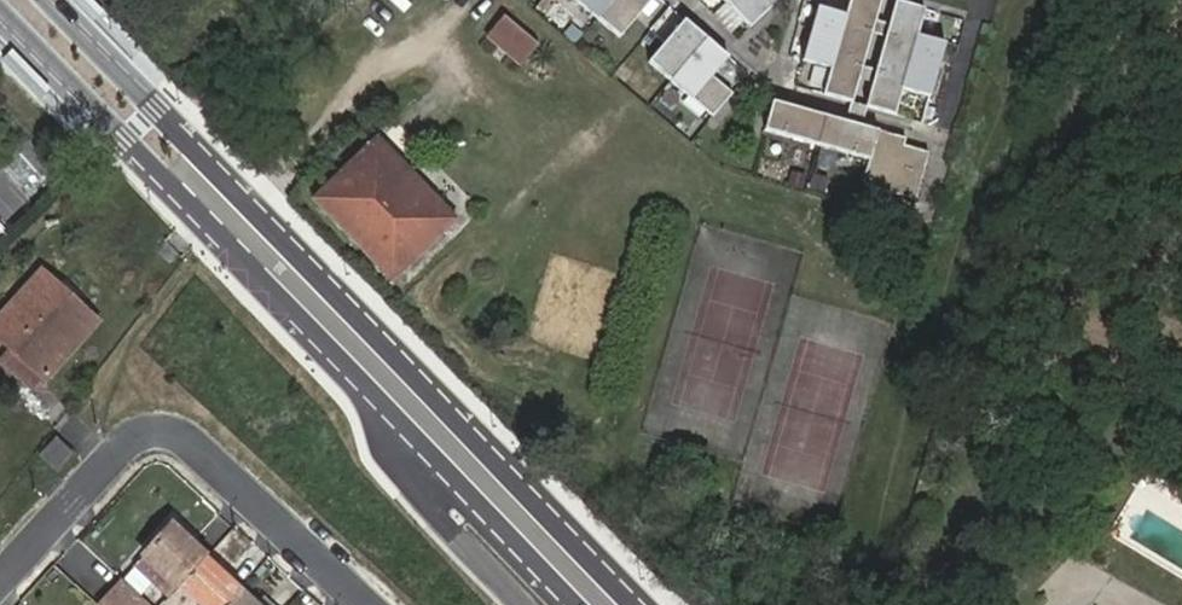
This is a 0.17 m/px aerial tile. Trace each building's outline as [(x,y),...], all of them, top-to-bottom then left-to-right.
[(620,37),(652,0),(577,0),(620,37)] [(751,28),(780,0),(724,0),(751,28)] [(852,103),(882,0),(851,0),(846,15),(818,7),(803,61),(831,69),(823,95),(852,103)] [(925,10),(896,1),(866,107),(895,115),(902,89),(930,97),(945,44),(918,36),(925,10)] [(649,61),(713,116),(733,93),(712,75),(728,56),(685,19),(649,61)] [(538,49),(504,20),(487,40),(521,69),(538,49)] [(773,101),(765,130),(869,160),(862,184),(916,200),(929,153),(904,146),(906,139),(773,101)] [(408,268),(455,224),(374,138),(310,198),(390,285),(392,283),(398,291),(415,276),(408,268)] [(98,324),(41,271),(0,315),(0,337),(11,347),(24,360),(44,378),(46,380),(98,324)] [(32,391),(44,378),(24,360),(11,347),(0,359),(0,362),(32,391)] [(55,439),(40,455),(58,472),(73,456),(55,439)] [(179,589),(208,558),(213,552),(196,537),(191,543),(173,526),(134,568),(169,600),(179,589)] [(242,590),(208,558),(179,589),(169,600),(165,604),(166,604),(228,604),(242,590)] [(121,582),(99,604),(145,604),(121,582)] [(242,590),(228,604),(259,604),(242,590)]
